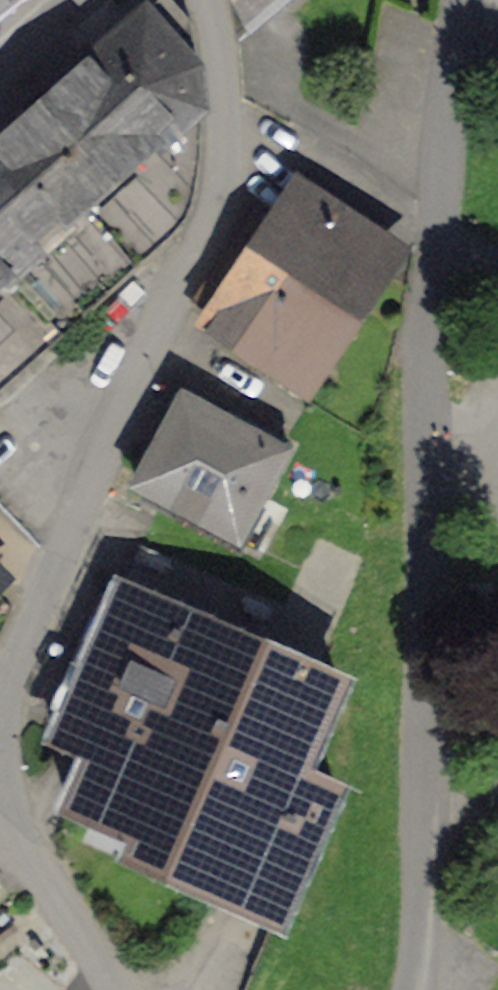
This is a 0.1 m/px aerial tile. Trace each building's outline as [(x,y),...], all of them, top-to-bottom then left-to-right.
[(53,328),(183,201),(200,111),(190,20),(176,0),(137,0),(0,123),(0,266),(53,328)] [(306,404),(388,271),(297,216),(216,348),(306,404)] [(53,328),(0,266),(0,374),(53,328)] [(299,461),(184,399),(125,508),(241,570),(299,461)] [(329,676),(119,581),(20,799),(266,910),(328,774),(292,758),(329,676)]
